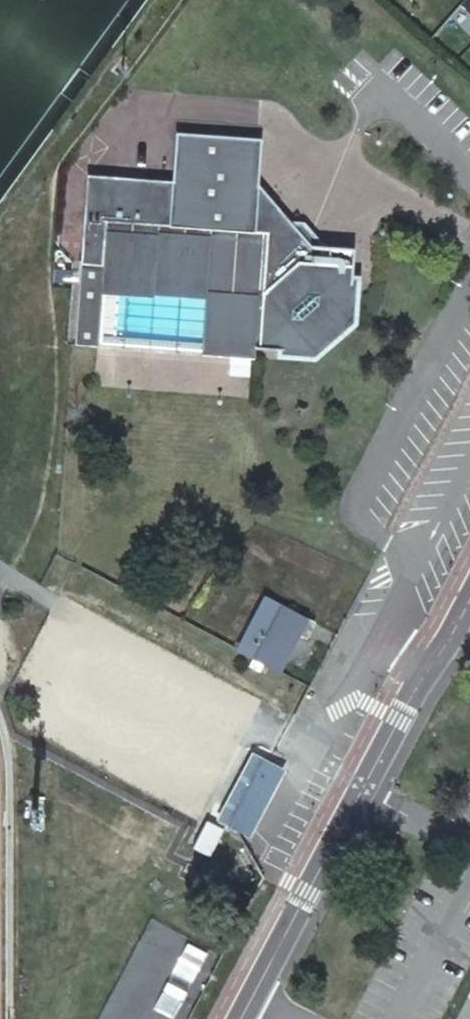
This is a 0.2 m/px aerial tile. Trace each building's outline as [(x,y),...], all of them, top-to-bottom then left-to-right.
[(355,252),(312,249),(260,187),(263,141),(178,135),(174,184),(89,179),(83,265),(77,349),(257,360),(258,350),(315,354),(350,323),(355,252)] [(305,226),(292,226),(312,249),(324,249),(305,226)] [(265,598),(237,649),(251,656),(247,665),(262,673),(266,664),(281,672),(300,635),(307,638),(314,623),(265,598)] [(88,703),(121,718),(134,689),(101,674),(88,703)] [(233,827),(235,829),(270,763),(253,754),(215,825),(205,820),(191,846),(208,855),(223,829),(230,833),(233,827)]
